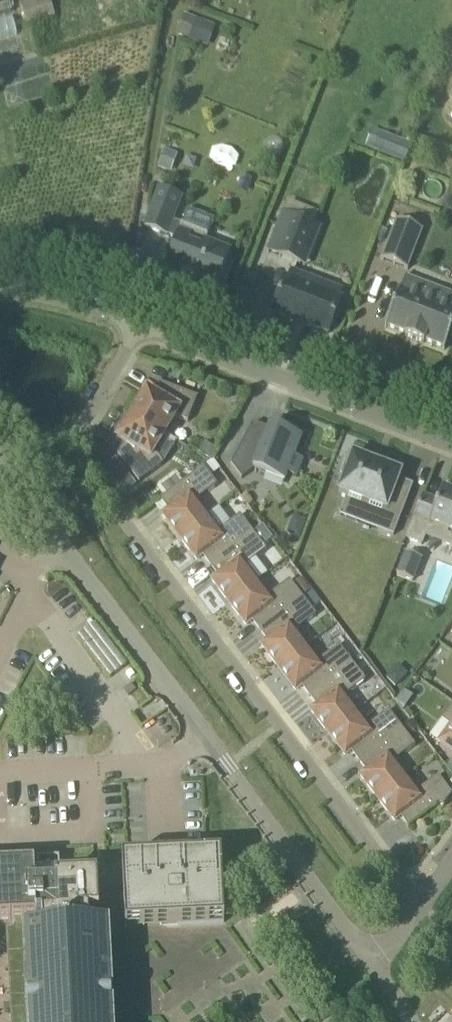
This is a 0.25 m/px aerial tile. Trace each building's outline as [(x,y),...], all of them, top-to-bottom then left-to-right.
[(16,36),(10,0),(8,0),(0,1),(0,39),(16,36)] [(54,17),(49,0),(20,0),(27,25),(54,17)] [(380,129),(372,147),(402,159),(410,141),(380,129)] [(166,149),(159,166),(172,171),(179,153),(166,149)] [(166,235),(181,196),(160,188),(145,227),(166,235)] [(304,266),(320,227),(283,212),(268,252),(304,266)] [(407,270),(422,232),(395,222),(381,260),(407,270)] [(226,281),(232,266),(226,264),(231,252),(205,242),(208,235),(183,226),(183,224),(182,224),(164,270),(216,290),(221,279),(226,281)] [(295,282),(298,274),(291,272),(288,279),(285,278),(272,312),(328,333),(341,300),(339,299),(342,291),(321,283),(318,291),(295,282)] [(415,296),(420,283),(404,277),(385,327),(387,328),(387,327),(406,334),(405,336),(424,343),(425,341),(443,348),(443,349),(444,350),(451,330),(451,310),(415,296)] [(197,397),(162,383),(161,383),(154,395),(150,392),(146,398),(143,396),(141,400),(139,399),(139,398),(138,398),(131,410),(132,411),(132,410),(134,411),(132,415),(165,434),(175,417),(188,422),(197,397)] [(165,434),(132,415),(130,418),(128,417),(128,416),(127,416),(120,428),(121,429),(123,430),(120,433),(124,435),(121,441),(125,444),(118,455),(119,456),(139,483),(164,464),(155,452),(165,434)] [(275,432),(253,423),(231,464),(242,479),(254,469),(272,476),(275,469),(296,477),(305,455),(298,452),(303,437),(277,427),(275,432)] [(198,450),(210,457),(216,446),(205,439),(198,450)] [(132,476),(117,456),(106,465),(121,485),(132,476)] [(345,476),(339,492),(347,495),(342,510),(359,517),(365,501),(385,509),(378,530),(393,536),(413,485),(398,480),(400,474),(353,456),(351,460),(347,458),(341,475),(345,476)] [(180,537),(206,517),(195,502),(217,486),(203,467),(160,500),(168,511),(163,515),(166,518),(166,519),(180,537)] [(443,490),(442,489),(437,502),(423,497),(424,497),(422,496),(406,538),(407,539),(407,538),(421,544),(422,545),(425,536),(451,547),(451,494),(443,490)] [(253,533),(239,516),(218,532),(206,517),(180,537),(194,556),(197,559),(202,555),(210,566),(253,533)] [(229,602),(256,582),(244,567),(266,551),(253,533),(210,566),(218,576),(212,580),(215,584),(229,602)] [(404,551),(396,573),(413,579),(422,558),(404,551)] [(302,598),(289,581),(267,597),(256,582),(229,602),(243,621),(246,625),(252,621),(259,631),(302,598)] [(279,668),(305,647),(294,632),(316,616),(302,598),(259,631),(267,641),(262,645),(265,649),(279,668)] [(123,663),(93,624),(77,637),(107,675),(123,663)] [(352,664),(338,646),(317,662),(305,647),(279,668),(293,686),(296,690),(301,686),(309,696),(352,664)] [(328,733),(355,713),(343,698),(365,681),(352,664),(309,696),(317,706),(311,710),(314,714),(328,733)] [(399,665),(385,678),(394,687),(408,674),(399,665)] [(441,719),(451,727),(451,705),(441,719)] [(401,729),(388,711),(366,728),(355,713),(328,733),(342,751),(343,751),(345,755),(351,751),(358,761),(401,729)] [(440,745),(451,754),(451,728),(440,745)] [(378,798),(404,778),(393,763),(414,746),(401,729),(358,761),(366,772),(361,775),(364,779),(378,798)] [(448,791),(437,776),(416,793),(404,778),(378,798),(392,817),(392,816),(395,820),(400,816),(408,827),(439,803),(443,806),(451,794),(448,791)] [(175,858),(122,861),(123,875),(125,917),(125,928),(224,923),(221,856),(175,858)] [(113,1017),(112,1005),(108,1005),(108,996),(112,996),(108,925),(89,926),(88,915),(99,915),(97,877),(93,878),(93,876),(60,877),(59,858),(38,859),(38,865),(34,865),(33,865),(0,866),(0,919),(15,918),(16,930),(8,931),(13,1021),(113,1021),(113,1017)]
